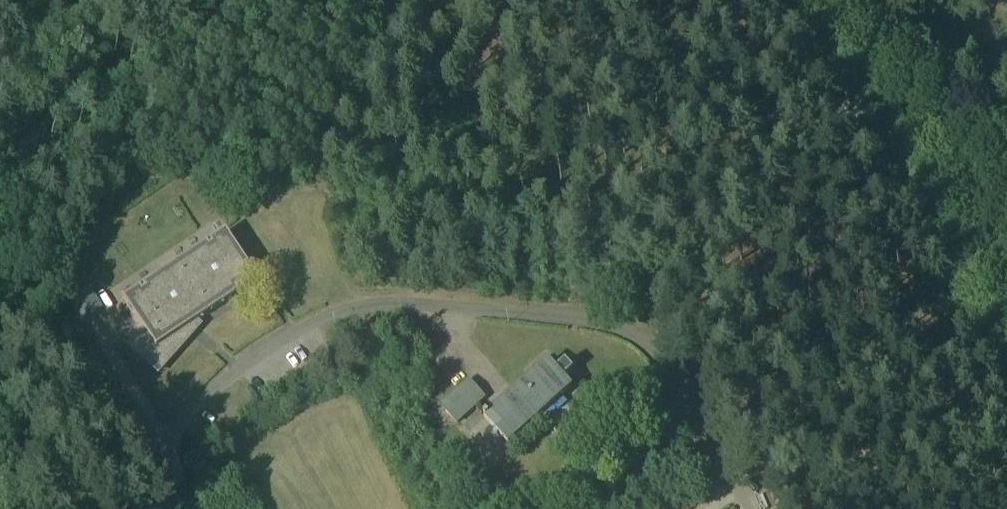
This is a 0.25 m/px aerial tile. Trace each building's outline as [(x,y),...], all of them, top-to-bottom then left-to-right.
[(121,303),(122,304),(126,310),(139,330),(126,345),(157,373),(189,336),(185,332),(183,330),(191,321),(192,323),(235,294),(238,292),(240,295),(256,285),(223,235),(207,245),(209,249),(139,296),(137,293),(121,303)] [(80,324),(101,312),(89,291),(68,304),(80,324)] [(548,363),(485,419),(508,446),(571,390),(564,381),(573,372),(565,363),(555,371),(548,363)] [(457,390),(439,406),(456,426),(475,409),(457,390)]
